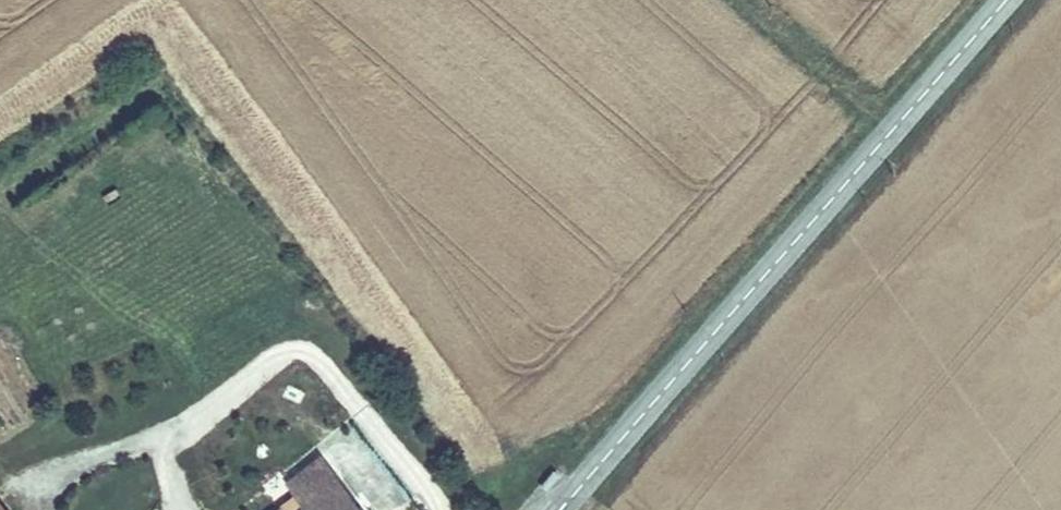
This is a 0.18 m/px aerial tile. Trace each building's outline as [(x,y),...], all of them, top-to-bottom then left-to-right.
[(315,456),(279,483),(294,502),(283,509),(352,509),(315,456)]
